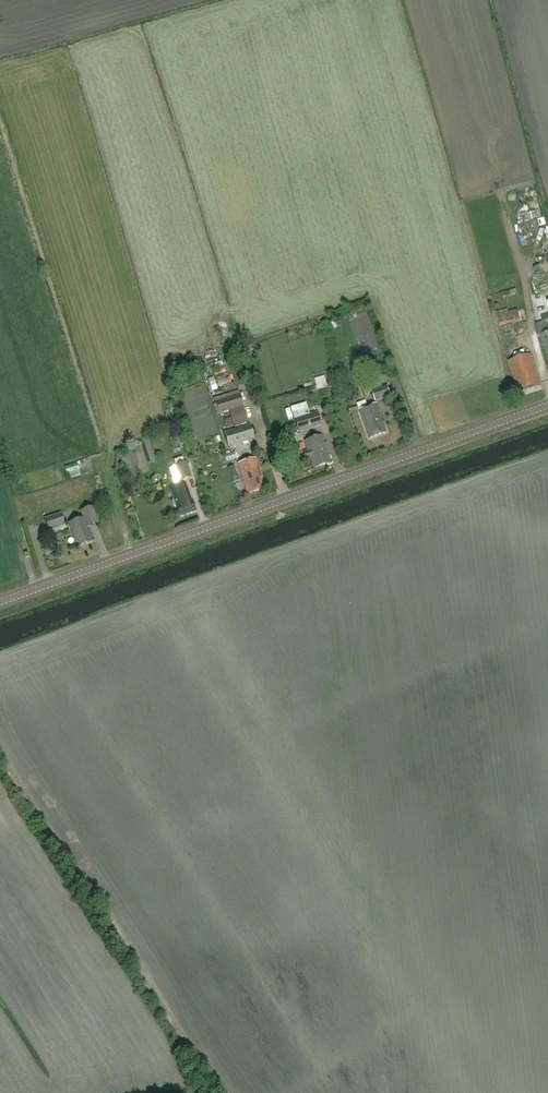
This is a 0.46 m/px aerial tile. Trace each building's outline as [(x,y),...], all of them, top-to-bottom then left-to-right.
[(525,308),(498,314),(501,327),(520,322),(520,321),(528,319),(525,308)] [(543,322),(536,325),(547,357),(547,320),(543,322)] [(502,328),(504,336),(509,351),(519,348),(515,333),(513,325),(502,328)] [(531,355),(509,362),(519,394),(541,387),(531,355)] [(217,378),(230,376),(228,366),(215,369),(217,378)] [(209,376),(214,388),(219,386),(214,374),(209,376)] [(319,392),(328,389),(325,379),(316,381),(319,392)] [(365,395),(372,392),(376,402),(391,396),(387,385),(383,387),(380,381),(362,388),(365,395)] [(238,390),(222,395),(213,398),(219,415),(244,407),(238,390)] [(348,390),(346,397),(351,399),(354,400),(357,393),(348,390)] [(291,404),(294,415),(310,412),(308,401),(291,404)] [(377,404),(359,410),(369,439),(387,433),(377,404)] [(310,414),(294,419),(298,432),(322,425),(317,411),(310,414)] [(228,447),(254,439),(250,424),(224,432),(228,447)] [(331,463),(322,436),(305,441),(308,451),(303,452),(305,460),(310,459),(313,468),(331,463)] [(238,464),(247,494),(265,488),(255,458),(238,464)] [(179,480),(190,477),(185,461),(174,464),(179,480)] [(233,483),(239,481),(234,466),(228,468),(233,483)] [(187,486),(171,492),(174,500),(172,502),(174,507),(176,507),(180,517),(196,512),(192,501),(187,486)] [(83,518),(68,523),(77,547),(93,541),(89,532),(88,532),(86,527),(100,522),(94,506),(80,511),(83,518)] [(61,513),(45,519),(49,531),(66,525),(61,513)]
